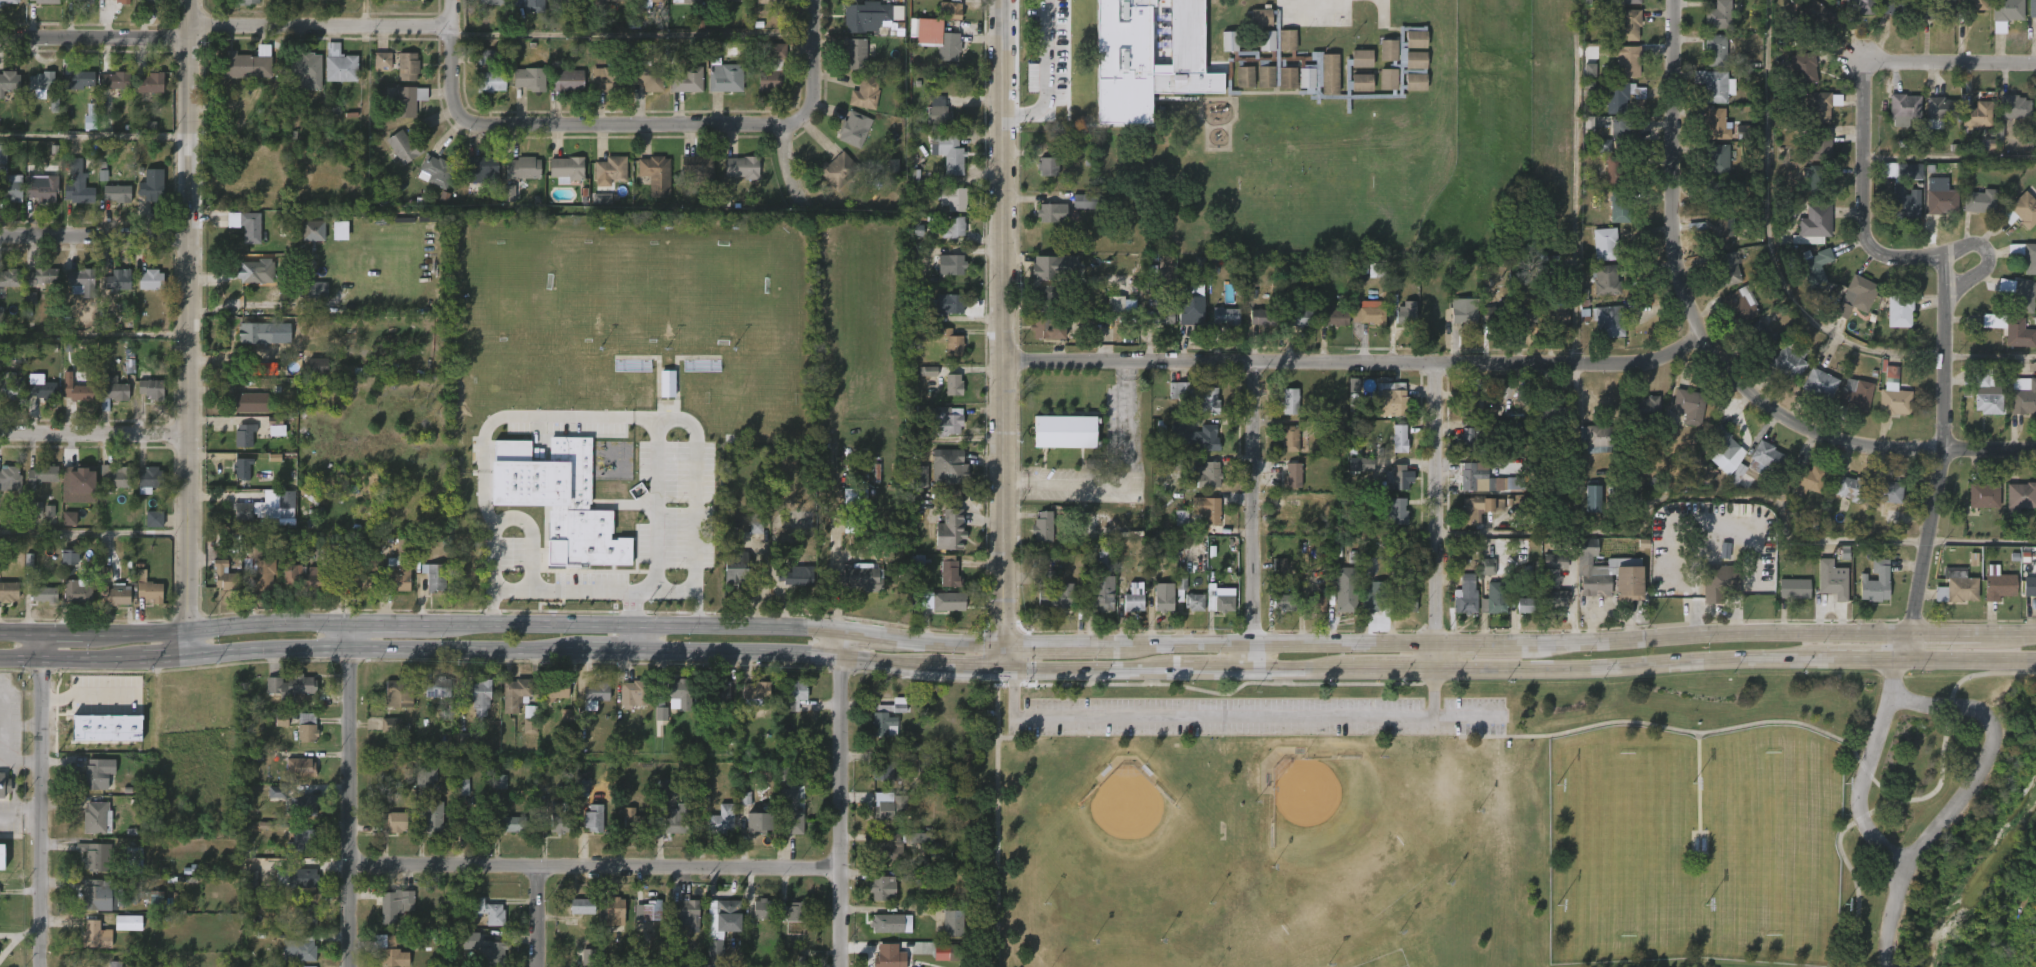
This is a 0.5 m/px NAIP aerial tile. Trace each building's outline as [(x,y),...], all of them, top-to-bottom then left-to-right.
[(524,14),(524,0),(545,0),(545,14),(524,14)] [(592,10),(592,0),(623,0),(623,1),(606,1),(606,10),(592,10)] [(950,2),(950,0),(963,0),(963,2),(962,20),(939,19),(940,1),(950,2)] [(1129,8),(1129,0),(1154,0),(1154,8),(1129,8)] [(1169,72),(1170,0),(1203,0),(1203,66),(1207,66),(1207,73),(1203,73),(1203,74),(1223,74),(1223,95),(1150,95),(1150,74),(1164,74),(1164,72),(1169,72)] [(1717,8),(1717,0),(1733,0),(1733,29),(1707,29),(1707,8),(1717,8)] [(1794,17),(1807,0),(1817,0),(1838,16),(1825,32),(1818,41),(1800,27),(1803,23),(1794,17)] [(1846,13),(1847,0),(1878,0),(1878,14),(1846,13)] [(1913,0),(1884,0),(1883,17),(1912,18),(1913,0)] [(1921,19),(1922,0),(1949,0),(1949,17),(1937,17),(1937,19),(1921,19)] [(1960,11),(1960,0),(1989,0),(1989,9),(1965,11),(1960,11)] [(1992,34),(1993,0),(2023,0),(2022,20),(2008,20),(2008,21),(2005,21),(2005,34),(1992,34)] [(880,1),(880,4),(890,3),(890,5),(903,5),(903,20),(894,20),(894,23),(882,23),(882,25),(879,25),(879,31),(864,31),(864,34),(847,34),(847,26),(845,26),(845,4),(863,5),(863,1),(880,1)] [(1640,41),(1620,41),(1620,9),(1640,9),(1640,41)] [(1272,10),(1272,11),(1278,11),(1278,30),(1296,30),(1296,52),(1294,52),(1294,57),(1310,57),(1310,52),(1322,52),(1322,55),(1338,55),(1339,95),(1345,95),(1345,59),(1351,59),(1351,50),(1372,50),(1372,68),(1349,68),(1349,82),(1351,81),(1351,75),(1372,75),(1372,92),(1351,92),(1351,90),(1349,90),(1349,95),(1398,94),(1398,90),(1380,90),(1380,70),(1397,70),(1397,68),(1389,69),(1389,65),(1391,65),(1391,62),(1380,62),(1380,40),(1397,40),(1397,62),(1395,62),(1395,64),(1398,64),(1398,27),(1422,27),(1422,26),(1426,26),(1426,49),(1406,49),(1406,47),(1402,47),(1402,64),(1406,64),(1406,52),(1426,52),(1426,91),(1405,92),(1405,90),(1402,90),(1402,94),(1404,94),(1404,98),(1349,99),(1349,114),(1346,114),(1346,100),(1318,100),(1318,104),(1315,104),(1315,100),(1309,100),(1309,96),(1314,96),(1314,95),(1297,95),(1297,91),(1305,91),(1305,89),(1299,89),(1299,61),(1295,61),(1295,89),(1280,89),(1280,87),(1257,87),(1257,67),(1274,67),(1274,62),(1241,62),(1241,67),(1254,67),(1254,87),(1236,87),(1236,67),(1237,67),(1237,63),(1229,63),(1229,91),(1238,91),(1238,95),(1225,95),(1225,58),(1233,58),(1232,52),(1222,52),(1222,32),(1237,32),(1237,52),(1257,52),(1257,58),(1270,58),(1270,51),(1258,51),(1258,32),(1274,31),(1274,15),(1272,15),(1272,27),(1250,27),(1250,10),(1272,10)] [(962,43),(961,52),(958,52),(957,61),(938,60),(940,32),(960,33),(959,40),(962,40),(962,43)] [(1731,59),(1730,67),(1708,66),(1709,52),(1707,52),(1707,34),(1728,35),(1727,59),(1731,59)] [(867,39),(867,70),(847,70),(847,60),(844,60),(844,46),(847,46),(847,39),(867,39)] [(339,42),(339,54),(343,54),(343,56),(345,56),(345,55),(357,55),(357,81),(325,82),(327,42),(339,42)] [(270,44),(271,76),(251,76),(251,78),(219,78),(219,54),(256,54),(257,44),(270,44)] [(787,56),(786,91),(758,92),(759,71),(772,71),(772,59),(769,58),(770,44),(787,44),(787,56)] [(1639,76),(1639,78),(1617,77),(1617,46),(1640,47),(1639,76)] [(495,66),(495,51),(479,50),(478,65),(495,66)] [(1818,81),(1794,85),(1789,55),(1814,51),(1818,81)] [(313,52),(313,54),(321,55),(321,90),(294,89),(294,83),(288,83),(289,54),(301,55),(301,52),(313,52)] [(392,53),(374,53),(374,69),(391,70),(392,53)] [(417,53),(417,60),(419,60),(418,74),(417,74),(417,82),(398,82),(398,53),(417,53)] [(650,61),(650,66),(664,66),(664,92),(644,92),(644,84),(632,84),(632,67),(638,67),(638,61),(650,61)] [(71,63),(71,72),(95,72),(95,87),(83,87),(83,90),(65,90),(65,76),(61,76),(61,63),(71,63)] [(743,65),(742,92),(710,91),(710,64),(743,65)] [(1595,64),(1584,64),(1585,78),(1595,77),(1595,64)] [(672,93),(671,93),(670,74),(683,74),(682,67),(703,66),(703,92),(672,93)] [(593,93),(592,93),(592,75),(593,75),(593,69),(623,67),(623,90),(605,90),(605,93),(593,93)] [(545,68),(544,92),(531,91),(532,89),(525,89),(525,87),(513,87),(514,69),(545,68)] [(560,90),(552,90),(553,70),(583,71),(583,91),(560,90)] [(2,99),(0,99),(0,74),(1,74),(1,71),(14,71),(14,74),(19,75),(19,92),(2,91),(2,99)] [(53,71),(53,80),(56,80),(55,90),(45,90),(45,99),(33,98),(33,90),(28,89),(28,76),(34,76),(34,73),(41,74),(41,71),(53,71)] [(108,89),(101,89),(101,74),(113,74),(113,71),(129,71),(129,90),(108,89)] [(1707,71),(1729,71),(1729,79),(1737,79),(1737,95),(1730,95),(1730,103),(1707,103),(1708,88),(1706,88),(1706,83),(1694,83),(1694,71),(1707,71)] [(151,92),(151,102),(141,101),(141,92),(137,92),(137,79),(143,79),(143,76),(148,77),(148,73),(162,72),(161,92),(151,92)] [(485,93),(478,92),(478,72),(506,72),(505,90),(492,90),(492,93),(485,93)] [(879,90),(875,110),(848,105),(851,90),(858,91),(861,75),(880,78),(878,89),(879,90)] [(1637,83),(1637,87),(1648,87),(1648,98),(1636,98),(1636,94),(1631,94),(1631,97),(1628,97),(1628,113),(1608,113),(1608,102),(1601,102),(1601,97),(1596,97),(1596,90),(1586,90),(1586,81),(1596,81),(1596,85),(1609,84),(1609,81),(1637,83)] [(415,87),(427,88),(427,100),(415,100),(415,118),(389,119),(390,98),(396,98),(396,87),(415,87)] [(1830,92),(1830,94),(1841,94),(1841,105),(1830,105),(1829,122),(1805,122),(1805,91),(1830,92)] [(1924,96),(1923,118),(1890,117),(1891,93),(1924,96)] [(2017,94),(2017,96),(2023,96),(2023,99),(2030,99),(2030,117),(1999,117),(2000,94),(2017,94)] [(945,97),(945,106),(948,106),(948,110),(952,110),(952,126),(928,125),(928,106),(930,106),(930,95),(945,96),(945,97)] [(1946,97),(1946,100),(1961,100),(1961,118),(1929,118),(1929,97),(1946,97)] [(1994,102),(1993,126),(1964,125),(1964,107),(1977,108),(1978,101),(1994,101),(1994,102)] [(95,130),(96,104),(86,104),(85,130),(95,130)] [(1725,109),(1725,120),(1733,120),(1733,125),(1750,125),(1750,139),(1706,139),(1706,132),(1703,132),(1703,121),(1706,121),(1706,109),(1725,109)] [(873,120),(860,149),(838,139),(841,134),(838,133),(850,110),(873,120)] [(1071,116),(1041,116),(1040,125),(1071,126),(1071,116)] [(1593,136),(1593,117),(1584,117),(1583,135),(1593,136)] [(1637,121),(1637,137),(1639,137),(1639,147),(1614,147),(1614,138),(1611,138),(1611,119),(1637,119),(1637,121)] [(402,130),(410,142),(415,139),(424,151),(402,165),(385,140),(401,129),(402,130)] [(1833,160),(1809,160),(1809,148),(1813,148),(1813,129),(1833,129),(1833,160)] [(959,137),(959,148),(964,148),(964,152),(967,152),(967,157),(964,157),(964,175),(945,175),(945,155),(938,155),(938,135),(959,135),(959,137)] [(1611,140),(1598,139),(1598,152),(1610,152),(1611,140)] [(1731,144),(1730,175),(1707,175),(1707,144),(1731,144)] [(843,151),(860,170),(837,191),(816,169),(824,161),(828,165),(843,151)] [(1621,155),(1621,161),(1631,161),(1630,182),(1605,181),(1605,152),(1621,152),(1621,155)] [(437,159),(439,157),(451,164),(449,167),(455,170),(444,190),(427,181),(429,176),(426,174),(424,178),(418,175),(420,171),(419,170),(427,155),(437,159)] [(626,156),(626,182),(611,182),(611,186),(596,187),(596,179),(595,179),(595,162),(606,162),(606,156),(626,156)] [(664,156),(664,159),(671,159),(671,178),(677,178),(677,187),(671,187),(671,198),(650,197),(650,177),(638,177),(638,159),(650,159),(650,156),(664,156)] [(709,171),(709,178),(696,178),(696,171),(683,171),(683,157),(713,156),(713,171),(709,171)] [(759,156),(759,180),(744,180),(744,177),(725,177),(725,158),(759,156)] [(1058,161),(1058,175),(1040,175),(1040,169),(1036,169),(1036,163),(1039,163),(1040,156),(1061,157),(1061,161),(1058,161)] [(498,184),(466,183),(467,157),(498,158),(498,184)] [(534,157),(534,160),(539,160),(540,179),(506,180),(506,160),(517,160),(517,157),(534,157)] [(584,178),(584,181),(570,180),(570,185),(558,184),(558,177),(549,177),(549,158),(584,157),(584,178)] [(94,158),(94,175),(87,175),(87,178),(84,178),(84,188),(94,188),(93,203),(69,202),(69,199),(63,199),(63,184),(70,184),(70,169),(68,169),(68,158),(94,158)] [(1920,165),(1919,180),(1898,180),(1898,164),(1920,165)] [(1834,168),(1833,197),(1811,197),(1811,177),(1804,177),(1804,168),(1811,168),(1811,165),(1834,165),(1834,168)] [(3,199),(0,199),(0,182),(5,182),(5,175),(21,176),(21,202),(3,202),(3,199)] [(54,194),(54,203),(42,202),(42,201),(35,201),(35,198),(29,197),(29,175),(57,176),(56,194),(54,194)] [(1947,182),(1947,187),(1956,187),(1957,211),(1926,212),(1926,176),(1947,176),(1947,182)] [(1724,181),(1724,186),(1728,186),(1728,194),(1724,194),(1724,213),(1706,212),(1706,200),(1702,200),(1702,190),(1705,190),(1705,181),(1724,181)] [(162,183),(162,202),(148,202),(148,198),(144,198),(144,196),(137,196),(137,182),(162,183)] [(117,185),(117,186),(130,186),(130,204),(115,203),(115,201),(102,200),(102,186),(117,185)] [(515,186),(503,186),(504,203),(515,203),(515,186)] [(967,193),(966,212),(948,212),(948,205),(940,205),(941,187),(967,188),(967,193)] [(1919,189),(1918,217),(1908,216),(1908,212),(1888,211),(1889,190),(1900,190),(1900,194),(1909,194),(1909,189),(1919,189)] [(1996,190),(1994,214),(1963,212),(1964,192),(1984,194),(1984,189),(1996,190)] [(2027,190),(2035,199),(2035,225),(2031,230),(2020,217),(2012,226),(2002,216),(2011,208),(2010,207),(2027,190)] [(1630,191),(1630,208),(1628,208),(1628,222),(1610,222),(1610,200),(1607,200),(1609,191),(1630,191)] [(1099,194),(1099,208),(1071,207),(1072,194),(1099,194)] [(1065,206),(1065,222),(1038,222),(1038,216),(1035,216),(1035,209),(1038,209),(1038,203),(1065,203),(1065,206)] [(1829,236),(1796,236),(1796,218),(1805,218),(1805,205),(1829,205),(1829,236)] [(259,213),(259,244),(242,244),(243,226),(238,226),(239,213),(259,213)] [(962,216),(962,235),(956,235),(956,238),(940,238),(940,229),(946,229),(946,227),(942,227),(942,221),(945,221),(946,216),(962,216)] [(1726,217),(1730,218),(1731,232),(1727,232),(1729,249),(1710,250),(1709,233),(1706,234),(1704,219),(1726,217)] [(326,241),(303,241),(303,220),(326,220),(326,241)] [(347,222),(333,222),(333,241),(347,240),(347,222)] [(1616,258),(1594,260),(1592,228),(1616,226),(1617,241),(1614,241),(1616,258)] [(2008,244),(2035,244),(2035,275),(2024,274),(2025,258),(2007,257),(2008,244)] [(1830,248),(1835,261),(1822,266),(1829,283),(1811,290),(1800,262),(1807,259),(1804,253),(1814,249),(1816,253),(1830,248)] [(1739,283),(1716,289),(1711,272),(1716,270),(1712,257),(1731,252),(1739,283)] [(948,255),(964,256),(964,262),(966,262),(966,269),(964,269),(964,275),(939,276),(939,255),(948,255)] [(1560,256),(1559,278),(1543,277),(1544,262),(1541,262),(1541,255),(1560,256)] [(1055,257),(1055,272),(1058,272),(1057,280),(1031,278),(1033,256),(1055,257)] [(273,263),(273,284),(240,284),(240,279),(236,279),(236,267),(240,267),(240,262),(273,263)] [(1369,263),(1369,278),(1385,278),(1385,263),(1369,263)] [(1618,270),(1618,284),(1623,284),(1623,295),(1596,296),(1597,266),(1618,265),(1618,270)] [(24,288),(0,287),(0,271),(5,271),(5,267),(24,267),(24,288)] [(34,288),(27,288),(27,272),(33,272),(33,269),(57,269),(57,284),(34,284),(34,288)] [(93,269),(93,299),(81,299),(81,286),(65,286),(66,271),(78,272),(78,269),(93,269)] [(157,270),(157,273),(162,273),(162,290),(138,290),(138,272),(145,272),(145,269),(157,270)] [(129,289),(104,289),(104,277),(111,277),(111,274),(116,274),(116,271),(130,270),(129,289)] [(1879,286),(1866,312),(1854,306),(1861,291),(1848,285),(1854,273),(1879,286)] [(2019,279),(2035,282),(2035,312),(2017,309),(2019,296),(2017,296),(2019,279)] [(1569,281),(1569,296),(1567,296),(1567,304),(1569,304),(1568,327),(1553,326),(1552,340),(1545,339),(1545,326),(1544,326),(1544,313),(1543,313),(1543,295),(1549,295),(1549,291),(1556,291),(1564,281),(1569,281)] [(328,299),(328,282),(308,282),(308,299),(328,299)] [(1758,313),(1735,326),(1720,298),(1743,285),(1758,313)] [(1058,286),(1058,313),(1042,313),(1042,295),(1037,295),(1037,286),(1058,286)] [(963,295),(963,301),(967,301),(966,308),(964,308),(964,314),(948,314),(948,316),(943,316),(943,314),(932,313),(932,300),(936,300),(937,295),(963,295)] [(1202,296),(1202,323),(1178,321),(1178,296),(1202,296)] [(1911,327),(1887,327),(1887,296),(1911,296),(1911,327)] [(1124,313),(1124,297),(1108,297),(1108,312),(1124,313)] [(1467,300),(1467,307),(1476,307),(1476,326),(1464,325),(1464,322),(1450,323),(1452,300),(1467,300)] [(1175,311),(1174,325),(1160,325),(1160,323),(1153,322),(1153,318),(1146,318),(1146,311),(1153,312),(1153,301),(1165,302),(1164,310),(1175,311)] [(1396,325),(1416,325),(1416,303),(1396,303),(1396,325)] [(1524,305),(1539,306),(1539,322),(1534,321),(1533,327),(1523,327),(1523,320),(1514,320),(1514,305),(1521,306),(1521,304),(1524,304),(1524,305)] [(1625,318),(1626,337),(1598,338),(1597,321),(1594,321),(1594,308),(1627,306),(1627,318),(1625,318)] [(1221,307),(1221,309),(1238,309),(1238,325),(1227,325),(1227,323),(1212,322),(1212,307),(1221,307)] [(1374,324),(1361,324),(1360,308),(1389,307),(1389,324),(1374,324)] [(1274,310),(1273,325),(1248,324),(1248,310),(1256,310),(1256,308),(1274,310)] [(1293,308),(1293,310),(1310,310),(1310,325),(1300,325),(1300,332),(1284,332),(1285,310),(1293,308)] [(1496,308),(1509,308),(1508,326),(1496,326),(1496,324),(1484,323),(1484,308),(1496,308)] [(1349,312),(1349,326),(1321,325),(1322,312),(1334,312),(1334,310),(1349,312)] [(2035,329),(2035,347),(2005,345),(2006,317),(2024,318),(2024,329),(2035,329)] [(1061,318),(1061,339),(1032,338),(1032,331),(1028,331),(1028,324),(1032,324),(1032,318),(1061,318)] [(1761,320),(1773,334),(1777,331),(1784,340),(1766,356),(1746,333),(1761,320)] [(260,324),(260,328),(267,329),(267,336),(261,335),(261,344),(240,344),(240,341),(237,341),(237,326),(240,326),(240,324),(260,324)] [(952,335),(952,337),(963,337),(963,354),(961,354),(961,356),(947,356),(947,338),(933,338),(933,329),(952,328),(952,335)] [(1797,344),(1792,351),(1793,352),(1799,344),(1808,350),(1801,358),(1808,363),(1792,383),(1767,363),(1790,338),(1797,344)] [(279,363),(280,369),(284,369),(284,374),(246,377),(245,364),(279,363)] [(1840,380),(1830,400),(1801,387),(1811,366),(1840,380)] [(937,367),(919,367),(919,377),(937,377),(937,367)] [(1976,387),(1976,373),(1977,373),(1977,367),(1993,367),(1993,373),(1991,373),(1991,388),(1976,387)] [(1,397),(0,397),(0,376),(3,376),(3,372),(6,372),(6,370),(13,370),(13,372),(16,372),(16,377),(20,377),(19,397),(14,397),(14,400),(1,400),(1,397)] [(675,371),(660,371),(661,399),(675,398),(675,371)] [(71,372),(70,386),(93,386),(93,402),(69,401),(69,398),(63,398),(63,372),(71,372)] [(42,375),(42,383),(55,383),(55,399),(34,399),(34,395),(27,395),(28,375),(42,375)] [(127,384),(127,402),(112,402),(112,399),(108,399),(107,412),(100,412),(101,375),(116,375),(116,384),(127,384)] [(961,376),(961,384),(963,384),(963,395),(946,395),(946,375),(961,375),(961,376)] [(2021,378),(2035,377),(2035,413),(2026,413),(2026,415),(2018,415),(2010,415),(2010,390),(2018,390),(2018,385),(2021,385),(2021,378)] [(1873,384),(1866,413),(1842,407),(1841,412),(1831,409),(1833,405),(1837,406),(1845,382),(1849,380),(1856,379),(1873,384)] [(149,380),(162,381),(162,402),(148,402),(148,397),(144,397),(144,395),(137,394),(137,381),(149,380)] [(1190,382),(1190,385),(1200,385),(1200,387),(1216,387),(1216,400),(1218,400),(1218,415),(1198,415),(1198,407),(1189,407),(1189,399),(1168,399),(1168,382),(1190,382)] [(1406,383),(1406,404),(1408,404),(1408,408),(1406,408),(1406,417),(1370,417),(1370,396),(1377,396),(1377,383),(1406,383)] [(1705,394),(1699,426),(1682,422),(1684,413),(1670,410),(1675,387),(1705,394)] [(1296,388),(1296,413),(1281,413),(1281,405),(1279,405),(1279,401),(1281,401),(1280,388),(1296,388)] [(1911,391),(1910,415),(1878,414),(1880,389),(1911,391)] [(1476,391),(1476,416),(1459,417),(1459,406),(1463,406),(1462,391),(1476,391)] [(269,394),(269,413),(237,412),(237,397),(234,397),(234,393),(269,394)] [(2001,394),(2000,414),(1980,414),(1980,410),(1972,410),(1973,393),(2001,394)] [(1661,396),(1660,421),(1650,421),(1650,433),(1632,432),(1632,399),(1649,399),(1649,396),(1661,396)] [(1560,405),(1560,407),(1567,407),(1566,427),(1537,426),(1538,407),(1544,407),(1544,405),(1560,405)] [(963,414),(963,427),(961,427),(961,435),(947,435),(947,437),(928,436),(930,410),(936,410),(936,408),(963,409),(963,414)] [(1033,415),(1095,415),(1095,447),(1033,447),(1033,415)] [(1186,421),(1186,432),(1202,432),(1202,425),(1217,425),(1217,438),(1219,438),(1219,442),(1221,442),(1221,451),(1202,451),(1202,445),(1181,445),(1181,437),(1171,437),(1171,421),(1186,421)] [(1405,431),(1406,452),(1391,452),(1391,424),(1405,425),(1405,431)] [(252,448),(235,448),(235,432),(238,432),(237,425),(257,425),(257,432),(251,433),(252,448)] [(1298,428),(1298,453),(1283,453),(1283,443),(1280,443),(1280,439),(1283,439),(1283,426),(1298,426),(1298,428)] [(1603,426),(1603,428),(1614,427),(1616,453),(1582,455),(1580,428),(1603,426)] [(1740,449),(1729,461),(1707,438),(1719,426),(1740,449)] [(1482,428),(1482,438),(1477,438),(1476,454),(1460,453),(1460,445),(1458,445),(1458,439),(1460,439),(1460,436),(1448,436),(1448,428),(1482,428)] [(586,504),(586,510),(611,510),(611,533),(608,533),(608,539),(615,539),(615,537),(630,538),(629,564),(577,564),(577,556),(563,556),(563,539),(546,539),(546,510),(549,510),(549,506),(491,505),(491,460),(547,461),(548,436),(589,436),(588,504),(586,504)] [(1785,454),(1777,470),(1768,466),(1764,474),(1748,466),(1752,458),(1749,456),(1758,437),(1774,445),(1772,448),(1785,454)] [(961,450),(961,464),(966,464),(966,484),(930,483),(931,459),(929,459),(929,449),(961,450)] [(1374,472),(1373,458),(1349,458),(1350,473),(1374,472)] [(248,464),(248,481),(235,481),(235,471),(233,471),(235,459),(252,459),(252,465),(248,464)] [(1220,463),(1220,474),(1223,474),(1222,480),(1221,480),(1220,488),(1197,488),(1198,468),(1205,468),(1205,462),(1220,463)] [(1301,463),(1301,489),(1284,488),(1284,475),(1286,476),(1285,463),(1301,463)] [(1405,471),(1408,472),(1407,491),(1378,490),(1378,481),(1385,481),(1385,472),(1391,472),(1391,464),(1405,464),(1405,471)] [(1477,464),(1477,470),(1484,470),(1484,481),(1477,480),(1477,491),(1463,491),(1464,464),(1477,464)] [(112,466),(112,472),(115,472),(115,469),(129,468),(128,488),(99,488),(99,465),(112,466)] [(1826,470),(1818,493),(1805,489),(1803,494),(1791,490),(1794,481),(1791,480),(1796,466),(1809,471),(1812,465),(1826,470)] [(34,482),(34,491),(28,491),(28,486),(26,486),(27,470),(33,470),(33,466),(57,467),(57,482),(34,482)] [(916,466),(916,488),(927,489),(928,467),(916,466)] [(18,492),(0,492),(0,471),(5,471),(5,467),(18,467),(18,476),(21,476),(21,490),(18,490),(18,492)] [(79,493),(78,497),(66,497),(65,470),(77,470),(77,467),(93,468),(92,493),(79,493)] [(157,468),(157,471),(161,472),(161,488),(150,488),(150,495),(138,495),(137,471),(144,471),(144,468),(157,468)] [(1843,477),(1854,479),(1855,477),(1867,480),(1861,504),(1848,501),(1849,499),(1833,495),(1837,475),(1843,477)] [(1902,483),(1900,503),(1872,500),(1874,483),(1880,484),(1880,481),(1902,483)] [(1980,507),(1966,507),(1966,483),(1985,484),(1985,481),(1998,481),(1998,502),(1980,502),(1980,507)] [(2035,482),(2035,508),(2018,508),(2018,516),(2010,516),(2010,507),(2006,507),(2007,484),(2026,484),(2026,482),(2035,482)] [(1598,513),(1583,513),(1583,486),(1598,486),(1598,513)] [(286,531),(286,501),(295,502),(295,499),(287,499),(287,493),(279,493),(279,503),(257,502),(257,516),(228,516),(228,534),(246,534),(246,531),(286,531)] [(1376,502),(1399,503),(1400,494),(1377,493),(1376,502)] [(1470,494),(1470,495),(1483,495),(1483,498),(1493,498),(1493,512),(1480,513),(1480,510),(1476,510),(1476,526),(1459,527),(1458,494),(1470,494)] [(1406,502),(1406,514),(1409,514),(1409,525),(1392,524),(1392,509),(1385,509),(1385,498),(1406,498),(1406,502)] [(1221,505),(1221,525),(1205,525),(1206,508),(1204,508),(1204,506),(1206,506),(1206,499),(1221,499),(1221,505)] [(812,502),(812,510),(815,510),(814,531),(801,531),(800,501),(812,502)] [(252,525),(232,525),(233,504),(252,504),(252,525)] [(955,508),(956,524),(963,524),(963,532),(967,532),(967,541),(963,541),(963,551),(937,551),(936,524),(941,524),(941,509),(955,508)] [(1184,527),(1196,527),(1196,537),(1212,536),(1211,510),(1183,511),(1184,527)] [(1496,524),(1495,510),(1452,511),(1453,539),(1469,539),(1468,525),(1496,524)] [(1398,537),(1398,511),(1376,511),(1377,530),(1384,530),(1384,537),(1398,537)] [(1051,512),(1052,542),(1034,542),(1034,535),(1030,535),(1030,526),(1034,526),(1033,519),(1037,519),(1037,512),(1051,512)] [(139,540),(155,540),(155,524),(139,524),(139,540)] [(1044,555),(1045,524),(1029,524),(1028,537),(1024,537),(1024,554),(1044,555)] [(1180,524),(1167,524),(1167,538),(1180,538),(1180,524)] [(412,559),(412,591),(388,591),(388,586),(379,586),(379,557),(398,558),(398,537),(414,537),(414,559),(412,559)] [(1591,556),(1591,566),(1606,566),(1607,558),(1641,558),(1641,600),(1614,600),(1614,575),(1610,576),(1610,596),(1581,596),(1581,576),(1577,576),(1577,539),(1599,539),(1598,557),(1591,556)] [(261,541),(261,559),(277,560),(277,575),(273,575),(273,591),(265,591),(265,595),(253,594),(253,592),(241,591),(243,559),(247,559),(248,541),(261,541)] [(1109,543),(1109,571),(1100,571),(1100,562),(1095,562),(1095,552),(1098,552),(1098,543),(1109,543)] [(747,558),(747,584),(741,584),(741,587),(734,587),(734,583),(724,583),(725,551),(747,551),(747,558)] [(1569,556),(1568,570),(1561,569),(1561,573),(1550,573),(1551,568),(1545,568),(1546,554),(1569,556)] [(1711,571),(1720,571),(1721,556),(1712,555),(1711,571)] [(955,560),(955,562),(958,562),(958,577),(960,577),(960,579),(963,579),(963,588),(942,588),(942,556),(955,556),(955,560)] [(1832,559),(1832,575),(1847,576),(1846,601),(1834,601),(1834,594),(1817,593),(1817,559),(1832,559)] [(1888,572),(1888,600),(1881,600),(1881,602),(1858,602),(1858,566),(1866,566),(1866,580),(1876,580),(1876,573),(1872,573),(1872,559),(1888,559),(1888,572)] [(805,560),(805,565),(814,565),(814,584),(799,584),(799,589),(784,588),(784,580),(777,580),(778,569),(785,569),(786,560),(805,560)] [(222,568),(222,574),(238,575),(237,591),(214,589),(215,568),(213,568),(213,561),(227,561),(227,568),(222,568)] [(71,563),(55,562),(54,576),(70,577),(71,563)] [(854,563),(854,567),(879,568),(878,577),(883,577),(883,591),(864,590),(864,586),(851,586),(851,582),(844,582),(844,563),(854,563)] [(1091,583),(1101,582),(1100,564),(1090,564),(1091,583)] [(446,565),(445,592),(433,592),(433,594),(427,594),(427,574),(420,574),(420,565),(446,565)] [(301,566),(301,567),(317,567),(317,574),(329,574),(329,587),(324,587),(324,593),(308,593),(308,588),(300,588),(300,581),(296,581),(296,587),(283,587),(283,566),(301,566)] [(716,597),(738,597),(739,566),(728,566),(727,575),(717,575),(716,597)] [(1559,567),(1536,566),(1535,601),(1551,602),(1551,581),(1558,581),(1559,567)] [(1965,567),(1965,577),(1977,577),(1977,600),(1962,600),(1962,601),(1934,601),(1934,586),(1946,586),(1947,578),(1942,578),(1942,566),(1965,567)] [(1339,612),(1335,612),(1336,567),(1357,567),(1357,612),(1339,612)] [(933,599),(949,600),(949,568),(933,568),(933,599)] [(1723,603),(1704,603),(1703,569),(1738,569),(1738,586),(1738,594),(1731,594),(1723,594),(1723,603)] [(145,570),(145,582),(151,582),(151,584),(162,584),(161,606),(152,605),(152,604),(148,604),(148,601),(142,601),(142,598),(136,598),(136,570),(145,570)] [(1486,571),(1472,572),(1472,588),(1486,588),(1486,571)] [(1810,606),(1826,606),(1826,614),(1839,614),(1838,587),(1824,588),(1824,571),(1809,571),(1810,606)] [(2028,571),(2035,571),(2035,596),(2024,596),(2024,578),(2028,578),(2028,571)] [(1851,586),(1851,613),(1879,614),(1880,572),(1863,572),(1863,586),(1868,586),(1868,594),(1858,594),(1858,586),(1851,586)] [(207,599),(223,600),(224,586),(219,586),(220,574),(208,573),(207,599)] [(356,573),(356,577),(372,577),(372,587),(370,587),(370,592),(361,592),(361,594),(357,594),(357,592),(350,592),(350,573),(356,573)] [(1475,575),(1475,591),(1479,591),(1479,614),(1472,614),(1472,616),(1467,616),(1467,614),(1455,613),(1456,597),(1453,597),(1453,592),(1456,592),(1456,590),(1462,590),(1463,574),(1475,575)] [(1985,602),(1984,576),(2016,575),(2017,596),(1999,596),(1999,602),(1985,602)] [(414,586),(419,585),(420,605),(437,604),(436,576),(413,577),(414,586)] [(874,604),(875,581),(865,581),(865,576),(836,576),(835,598),(855,598),(855,604),(874,604)] [(292,577),(276,578),(277,599),(293,598),(292,577)] [(1977,614),(1991,614),(1991,609),(2007,609),(2007,587),(1990,587),(1990,577),(1977,577),(1977,614)] [(770,594),(776,594),(776,602),(790,602),(790,599),(805,599),(806,579),(770,579),(770,594)] [(402,604),(402,581),(381,580),(380,603),(402,604)] [(1327,624),(1347,625),(1348,580),(1328,580),(1327,624)] [(1778,598),(1778,580),(1809,580),(1808,599),(1778,598)] [(92,581),(92,605),(76,605),(76,602),(63,602),(63,581),(92,581)] [(1969,591),(1957,590),(1957,581),(1937,581),(1936,600),(1926,599),(1926,614),(1969,615),(1969,591)] [(155,614),(155,595),(138,595),(139,582),(130,582),(130,614),(155,614)] [(1695,617),(1716,617),(1716,607),(1729,607),(1729,582),(1695,582),(1695,617)] [(9,605),(0,605),(0,583),(17,583),(17,599),(13,599),(12,603),(9,603),(9,605)] [(1047,583),(1033,583),(1033,598),(1047,598),(1047,583)] [(1385,589),(1384,610),(1380,610),(1380,612),(1368,612),(1368,610),(1361,610),(1362,587),(1375,588),(1375,583),(1386,583),(1386,589),(1385,589)] [(1068,607),(1068,609),(1057,610),(1057,607),(1040,607),(1039,590),(1059,590),(1059,584),(1073,584),(1074,606),(1068,607)] [(1115,585),(1114,612),(1103,612),(1103,616),(1093,616),(1093,610),(1086,609),(1086,597),(1093,597),(1093,584),(1115,585)] [(1174,585),(1174,612),(1166,612),(1166,614),(1161,614),(1161,612),(1156,612),(1156,584),(1174,585)] [(107,586),(107,590),(122,590),(122,587),(129,587),(129,605),(119,605),(119,607),(114,607),(114,605),(97,605),(98,586),(107,586)] [(1468,586),(1452,586),(1452,602),(1446,602),(1445,626),(1467,626),(1468,586)] [(56,589),(56,605),(46,605),(46,602),(30,602),(30,589),(56,589)] [(2035,609),(2035,590),(2015,589),(2014,608),(2035,609)] [(1571,592),(1571,602),(1569,602),(1569,607),(1557,607),(1557,609),(1542,607),(1542,591),(1571,592)] [(1801,611),(1801,592),(1770,592),(1770,611),(1801,611)] [(1189,593),(1203,594),(1203,611),(1187,611),(1187,608),(1183,608),(1183,594),(1189,593)] [(57,617),(84,618),(85,596),(58,594),(57,617)] [(949,594),(948,597),(963,597),(963,612),(957,612),(957,620),(941,619),(942,601),(941,601),(942,594),(949,594)] [(1218,595),(1234,596),(1234,611),(1226,611),(1225,613),(1219,613),(1219,611),(1206,611),(1206,595),(1218,595)] [(1284,595),(1297,596),(1297,610),(1296,610),(1296,613),(1287,613),(1288,610),(1275,610),(1275,595),(1284,595)] [(1031,620),(1066,620),(1065,596),(1048,596),(1048,601),(1030,602),(1031,620)] [(1166,596),(1147,596),(1146,624),(1165,624),(1166,596)] [(1481,613),(1480,598),(1507,598),(1506,613),(1481,613)] [(1354,623),(1373,623),(1372,599),(1354,600),(1354,623)] [(123,617),(123,600),(93,600),(92,616),(123,617)] [(1227,602),(1199,601),(1198,624),(1226,625),(1227,602)] [(24,614),(50,614),(50,603),(24,602),(24,614)] [(1537,619),(1561,619),(1561,603),(1536,603),(1537,619)] [(957,623),(957,606),(924,605),(924,623),(957,623)] [(1266,621),(1286,621),(1285,605),(1266,605),(1266,621)] [(1196,606),(1176,607),(1177,623),(1196,622),(1196,606)] [(1116,624),(1135,624),(1136,607),(1116,607),(1116,624)] [(1317,624),(1318,609),(1301,608),(1300,623),(1317,624)] [(1408,624),(1408,608),(1392,609),(1392,625),(1408,624)] [(1509,625),(1525,625),(1525,611),(1509,611),(1509,625)] [(304,673),(304,677),(314,677),(314,680),(318,680),(318,693),(301,694),(302,702),(291,702),(291,701),(260,701),(260,693),(253,693),(253,677),(284,676),(284,683),(289,683),(289,679),(294,679),(294,674),(304,673)] [(444,676),(444,678),(450,678),(450,697),(432,696),(432,698),(429,698),(429,696),(424,696),(425,683),(431,683),(431,678),(437,678),(437,675),(444,676)] [(387,707),(385,707),(386,679),(398,680),(398,678),(412,678),(412,707),(387,707)] [(528,696),(528,702),(522,702),(522,696),(517,696),(517,713),(503,713),(503,681),(515,681),(515,678),(531,679),(531,696),(528,696)] [(686,678),(686,681),(691,681),(691,710),(679,710),(680,698),(667,698),(667,680),(678,680),(678,678),(686,678)] [(491,679),(491,699),(488,699),(488,708),(486,708),(486,716),(475,715),(475,707),(473,707),(473,699),(466,699),(466,686),(473,686),(473,683),(478,683),(478,679),(491,679)] [(558,701),(547,701),(547,679),(570,679),(570,697),(558,697),(558,701)] [(609,701),(584,700),(584,687),(591,687),(591,684),(595,684),(595,680),(609,679),(609,701)] [(799,699),(798,711),(786,711),(786,700),(782,700),(782,683),(795,683),(795,679),(807,679),(807,700),(799,699)] [(631,705),(631,709),(623,709),(623,705),(621,705),(621,682),(633,682),(633,680),(648,680),(648,705),(631,705)] [(729,680),(729,710),(711,709),(711,702),(705,702),(705,685),(715,685),(715,682),(720,682),(720,680),(729,680)] [(770,681),(770,695),(774,695),(774,705),(745,705),(745,698),(743,698),(743,683),(755,683),(755,681),(770,681)] [(464,728),(481,729),(483,693),(470,692),(469,698),(465,698),(464,728)] [(496,726),(511,726),(512,708),(524,709),(524,693),(497,692),(496,726)] [(671,723),(682,724),(683,694),(660,693),(659,711),(672,711),(671,723)] [(560,712),(560,694),(538,694),(539,713),(560,712)] [(405,720),(405,695),(378,695),(378,720),(405,720)] [(601,713),(602,696),(577,695),(576,722),(589,723),(589,713),(601,713)] [(613,696),(613,722),(624,722),(623,719),(637,718),(637,695),(613,696)] [(735,696),(736,717),(763,717),(763,695),(735,696)] [(664,697),(664,707),(667,707),(667,720),(663,720),(663,736),(656,736),(656,720),(655,720),(657,696),(664,696),(664,697)] [(888,711),(888,716),(897,717),(897,736),(873,735),(873,712),(877,712),(877,704),(894,705),(894,697),(907,697),(906,712),(888,711)] [(436,711),(435,700),(417,700),(418,711),(436,711)] [(536,705),(537,733),(523,733),(524,705),(536,705)] [(315,724),(315,729),(318,729),(318,736),(315,736),(315,741),(298,741),(298,713),(315,713),(315,724)] [(516,746),(529,747),(530,718),(517,718),(516,746)] [(648,733),(660,733),(660,720),(648,719),(648,733)] [(308,755),(309,725),(291,725),(291,755),(308,755)] [(865,750),(889,750),(889,729),(881,730),(880,725),(865,725),(865,750)] [(393,731),(374,731),(374,746),(393,747),(393,731)] [(312,758),(312,763),(315,763),(315,769),(316,769),(317,777),(288,778),(287,759),(312,758)] [(106,789),(83,789),(84,765),(87,765),(87,759),(114,759),(114,773),(107,773),(106,789)] [(898,761),(898,775),(891,775),(891,780),(874,779),(874,774),(871,774),(872,766),(874,766),(874,761),(898,761)] [(433,767),(436,768),(436,781),(432,781),(432,787),(416,787),(416,767),(433,767)] [(309,789),(309,771),(279,772),(280,790),(309,789)] [(3,798),(0,798),(0,772),(3,772),(3,778),(10,778),(10,792),(3,793),(3,798)] [(866,792),(887,793),(887,774),(867,774),(866,792)] [(794,789),(794,801),(797,801),(797,810),(804,810),(802,834),(788,834),(788,831),(783,831),(783,817),(777,817),(778,789),(794,789)] [(319,817),(291,816),(291,795),(319,795),(319,817)] [(896,820),(876,820),(877,807),(880,807),(880,803),(893,803),(893,796),(908,796),(908,809),(903,809),(903,814),(897,814),(896,820)] [(261,798),(262,811),(278,810),(277,797),(261,798)] [(661,812),(661,798),(652,798),(651,811),(661,812)] [(442,801),(442,831),(435,831),(435,833),(429,834),(429,831),(424,831),(423,820),(417,820),(417,807),(424,807),(424,801),(442,801)] [(789,802),(772,801),(771,847),(795,847),(796,822),(789,822),(789,802)] [(108,802),(108,810),(112,810),(111,833),(83,832),(83,808),(86,808),(86,802),(108,802)] [(562,802),(567,803),(567,811),(562,811),(562,813),(569,813),(569,832),(563,832),(563,834),(551,832),(551,803),(562,802)] [(688,833),(665,832),(665,818),(669,818),(669,808),(677,808),(677,803),(689,803),(688,833)] [(734,804),(733,833),(720,833),(720,835),(712,835),(712,833),(707,833),(707,815),(720,815),(720,803),(734,804)] [(603,804),(602,832),(589,831),(589,827),(584,827),(584,811),(589,811),(589,804),(603,804)] [(311,805),(280,807),(280,823),(312,821),(311,805)] [(866,832),(888,833),(889,805),(867,805),(866,832)] [(635,807),(635,815),(643,815),(643,832),(634,832),(634,834),(629,834),(629,830),(624,830),(624,807),(635,807)] [(408,813),(408,831),(403,831),(403,833),(390,833),(390,830),(383,830),(383,813),(408,813)] [(77,845),(104,845),(104,836),(101,836),(101,828),(102,828),(102,815),(78,814),(77,845)] [(483,814),(483,831),(468,831),(468,829),(463,829),(463,814),(483,814)] [(771,835),(753,835),(750,832),(750,814),(776,814),(776,831),(771,831),(771,835)] [(437,816),(417,815),(415,844),(435,845),(437,816)] [(525,817),(525,832),(501,831),(501,823),(500,823),(501,816),(525,817)] [(669,821),(661,821),(661,830),(657,830),(657,846),(680,846),(681,816),(669,816),(669,821)] [(699,828),(699,846),(725,847),(726,816),(712,816),(712,828),(699,828)] [(596,817),(579,817),(578,844),(595,844),(596,817)] [(617,842),(636,842),(636,828),(627,829),(627,820),(616,820),(617,842)] [(543,846),(561,846),(562,823),(544,823),(543,846)] [(399,844),(399,825),(373,825),(374,845),(399,844)] [(764,846),(764,825),(738,826),(739,846),(764,846)] [(315,855),(286,854),(286,842),(292,842),(292,829),(316,830),(315,855)] [(493,844),(514,845),(515,830),(494,829),(493,844)] [(905,838),(904,863),(875,862),(876,832),(889,832),(889,838),(905,838)] [(107,845),(106,862),(110,862),(110,872),(89,872),(89,869),(84,869),(84,858),(87,858),(87,852),(77,852),(77,844),(107,845)] [(865,874),(893,874),(894,847),(865,847),(865,874)] [(100,856),(69,855),(69,864),(77,864),(76,885),(99,886),(100,856)] [(315,869),(315,874),(318,875),(318,882),(315,882),(315,887),(297,887),(297,869),(315,869)] [(895,881),(897,882),(896,896),(888,896),(888,900),(873,900),(873,892),(868,892),(869,882),(873,882),(873,876),(895,876),(895,881)] [(103,881),(103,882),(115,882),(115,887),(112,887),(112,911),(83,911),(84,880),(103,881)] [(284,902),(311,902),(310,882),(283,882),(284,902)] [(865,912),(888,912),(887,888),(862,889),(862,905),(865,905),(865,912)] [(401,889),(401,891),(414,891),(413,910),(400,910),(400,913),(395,913),(395,923),(381,923),(381,892),(394,892),(394,889),(401,889)] [(483,903),(502,904),(501,910),(504,910),(504,926),(486,926),(486,913),(475,913),(475,918),(468,918),(468,897),(483,897),(483,903)] [(76,898),(76,922),(104,923),(104,898),(76,898)] [(621,898),(621,900),(626,900),(626,926),(600,926),(601,899),(613,900),(613,898),(621,898)] [(594,914),(570,914),(570,899),(594,899),(594,914)] [(643,920),(643,904),(647,905),(647,900),(661,899),(661,920),(643,920)] [(766,899),(766,900),(772,900),(771,918),(754,918),(754,900),(766,899)] [(699,900),(698,932),(689,932),(689,929),(678,928),(678,900),(699,900)] [(740,900),(741,931),(724,931),(723,965),(707,965),(708,900),(740,900)] [(805,921),(780,921),(780,906),(791,906),(791,902),(806,901),(805,921)] [(374,936),(389,936),(389,924),(407,924),(407,903),(373,904),(374,936)] [(497,938),(496,917),(476,917),(476,910),(466,910),(467,926),(479,925),(479,939),(497,938)] [(616,910),(599,910),(599,916),(592,916),(592,937),(616,937),(616,910)] [(563,911),(563,927),(587,927),(587,912),(563,911)] [(944,936),(941,936),(941,911),(961,911),(961,937),(944,936)] [(671,912),(670,944),(691,945),(691,913),(671,912)] [(627,917),(627,933),(653,933),(654,913),(640,913),(640,917),(627,917)] [(746,913),(746,932),(760,932),(759,913),(746,913)] [(795,934),(795,914),(782,914),(782,918),(773,918),(773,933),(795,934)] [(912,915),(911,932),(874,932),(874,927),(871,927),(871,920),(874,920),(874,914),(912,915)] [(141,930),(115,930),(115,915),(141,915),(141,930)] [(308,937),(308,915),(297,915),(297,937),(308,937)] [(98,927),(98,930),(104,930),(104,935),(111,935),(110,947),(81,947),(81,932),(84,932),(84,920),(99,920),(98,927)] [(935,948),(954,948),(954,923),(936,923),(935,948)] [(904,943),(903,927),(864,927),(864,944),(904,943)] [(108,943),(134,942),(134,928),(108,928),(108,943)] [(76,959),(104,960),(104,948),(95,948),(95,932),(77,932),(76,959)] [(313,940),(315,941),(315,946),(317,946),(316,962),(290,961),(290,941),(299,941),(299,933),(313,933),(313,940)] [(395,945),(395,948),(399,948),(399,952),(409,952),(409,966),(381,965),(381,961),(379,961),(379,954),(380,954),(380,949),(386,949),(386,935),(398,936),(398,944),(395,945)] [(504,966),(479,966),(479,947),(489,948),(489,942),(506,942),(506,949),(504,949),(504,966)] [(907,952),(907,966),(876,966),(877,958),(873,958),(873,953),(885,952),(885,942),(898,942),(898,952),(907,952)] [(629,943),(629,959),(644,958),(643,943),(629,943)] [(471,945),(456,945),(456,961),(471,961),(471,945)] [(276,953),(276,966),(308,966),(308,953),(276,953)] [(129,964),(129,966),(110,966),(110,957),(123,957),(122,964),(129,964)]
